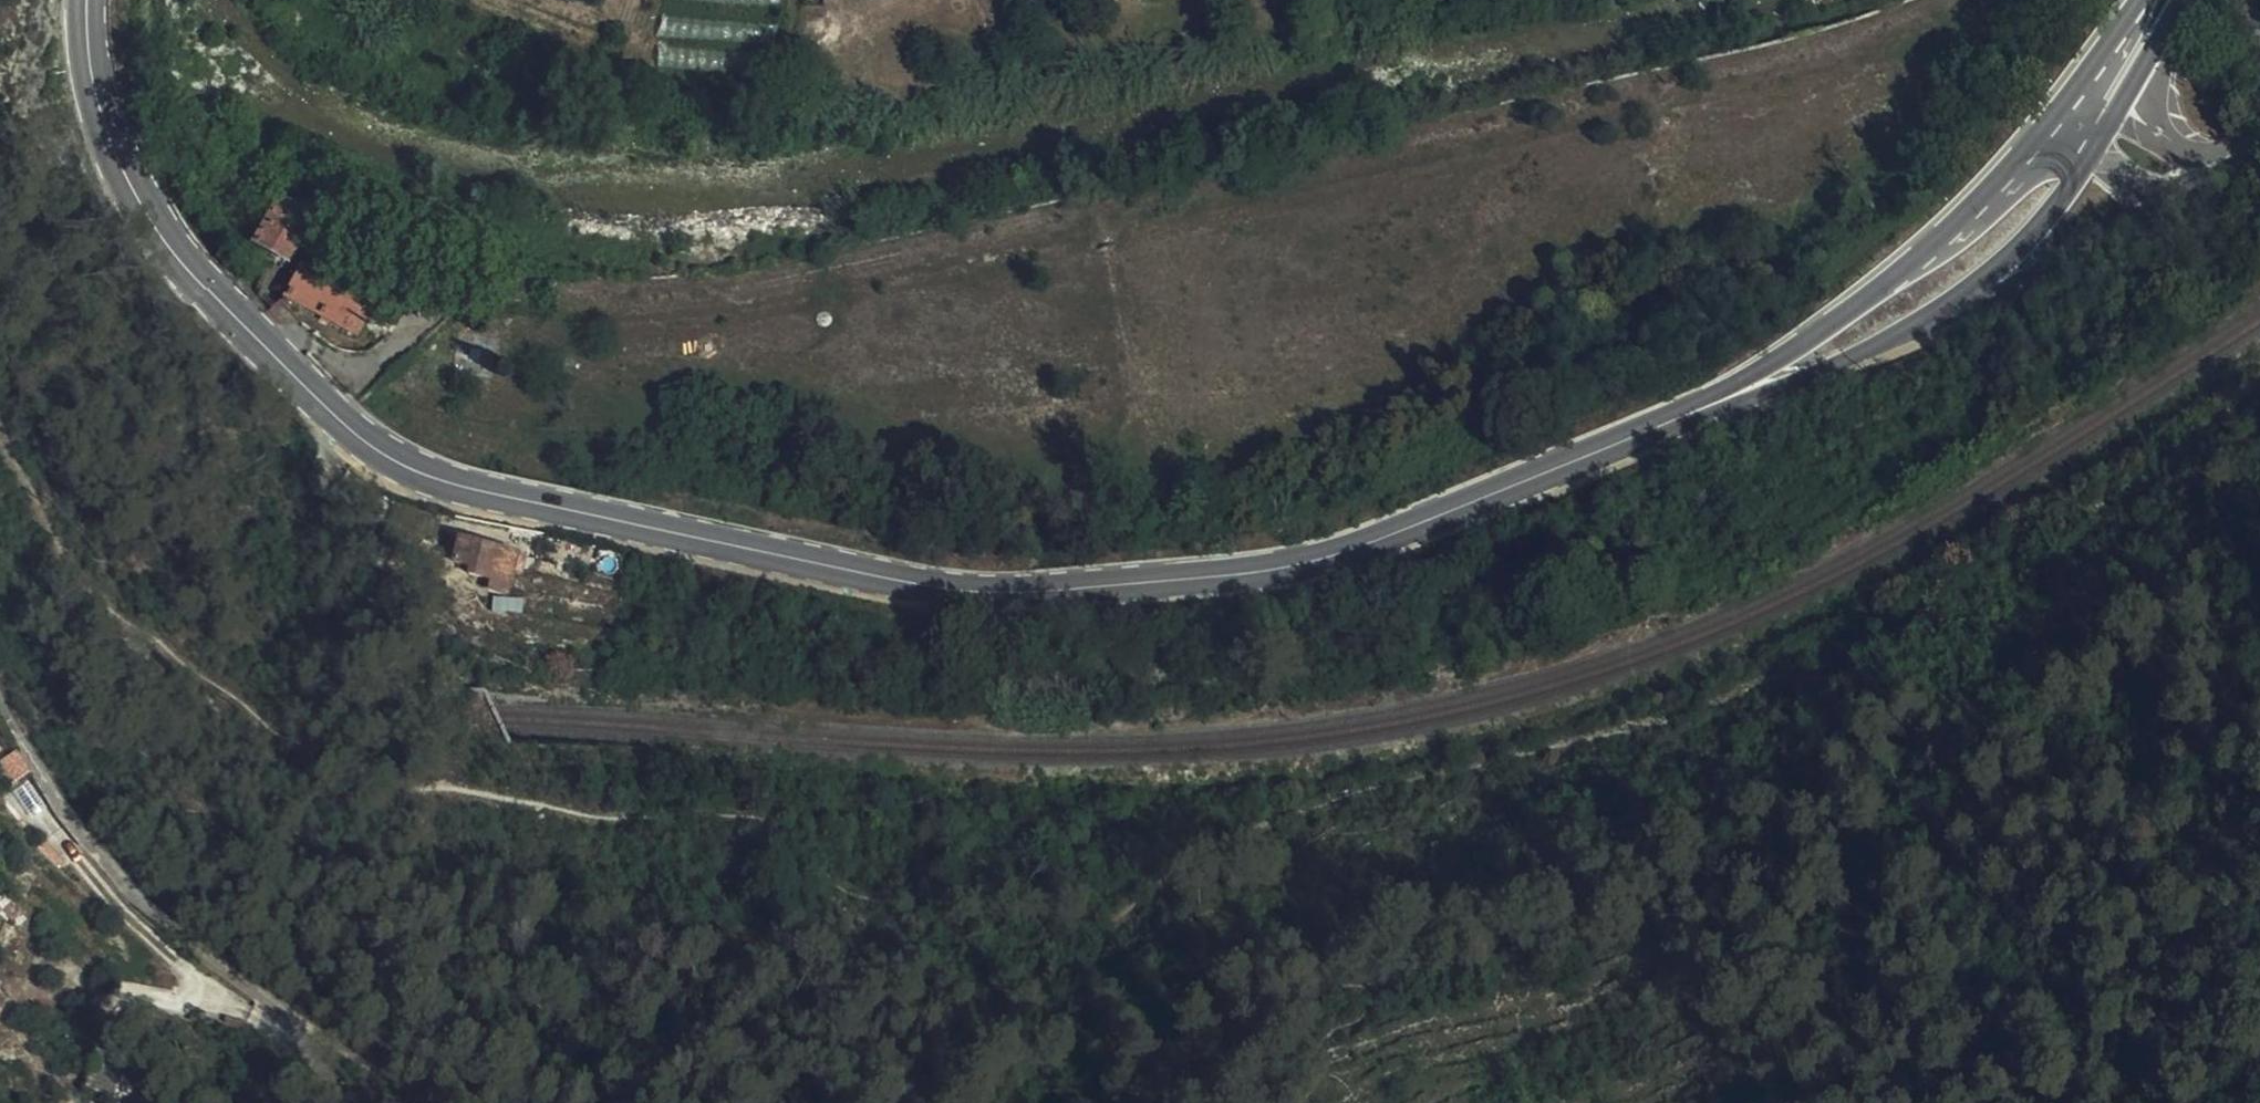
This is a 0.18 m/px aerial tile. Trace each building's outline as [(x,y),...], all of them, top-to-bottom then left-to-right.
[(242,237),(273,256),(297,216),(266,197),(242,237)] [(347,327),(364,294),(289,256),(272,289),(347,327)] [(439,561),(466,567),(499,576),(500,567),(508,569),(513,548),(506,546),(507,541),(490,537),(447,528),(446,532),(440,531),(441,528),(436,528),(432,542),(443,545),(439,561)] [(0,759),(0,760),(8,780),(30,771),(21,750),(0,759)] [(236,1029),(239,1023),(221,1017),(218,1023),(236,1029)]
